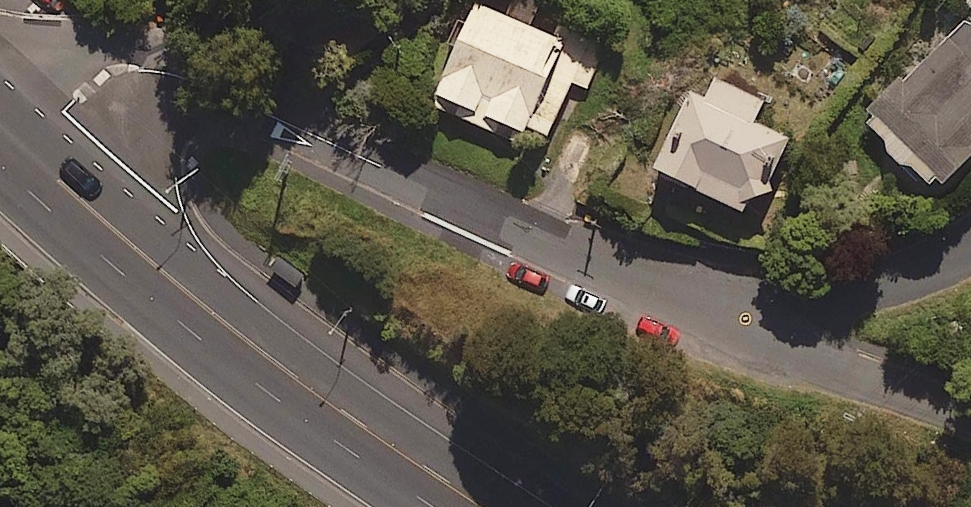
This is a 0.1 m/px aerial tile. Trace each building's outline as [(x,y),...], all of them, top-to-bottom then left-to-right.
[(603,46),(555,25),(551,34),(478,0),(467,0),(423,96),(512,137),(519,122),(541,132),(566,78),(584,87),(603,46)] [(968,20),(867,120),(931,185),(970,146),(970,24),(968,20)] [(757,95),(709,71),(699,92),(683,84),(646,157),(733,202),(744,182),(755,188),(784,132),(747,114),(757,95)]
